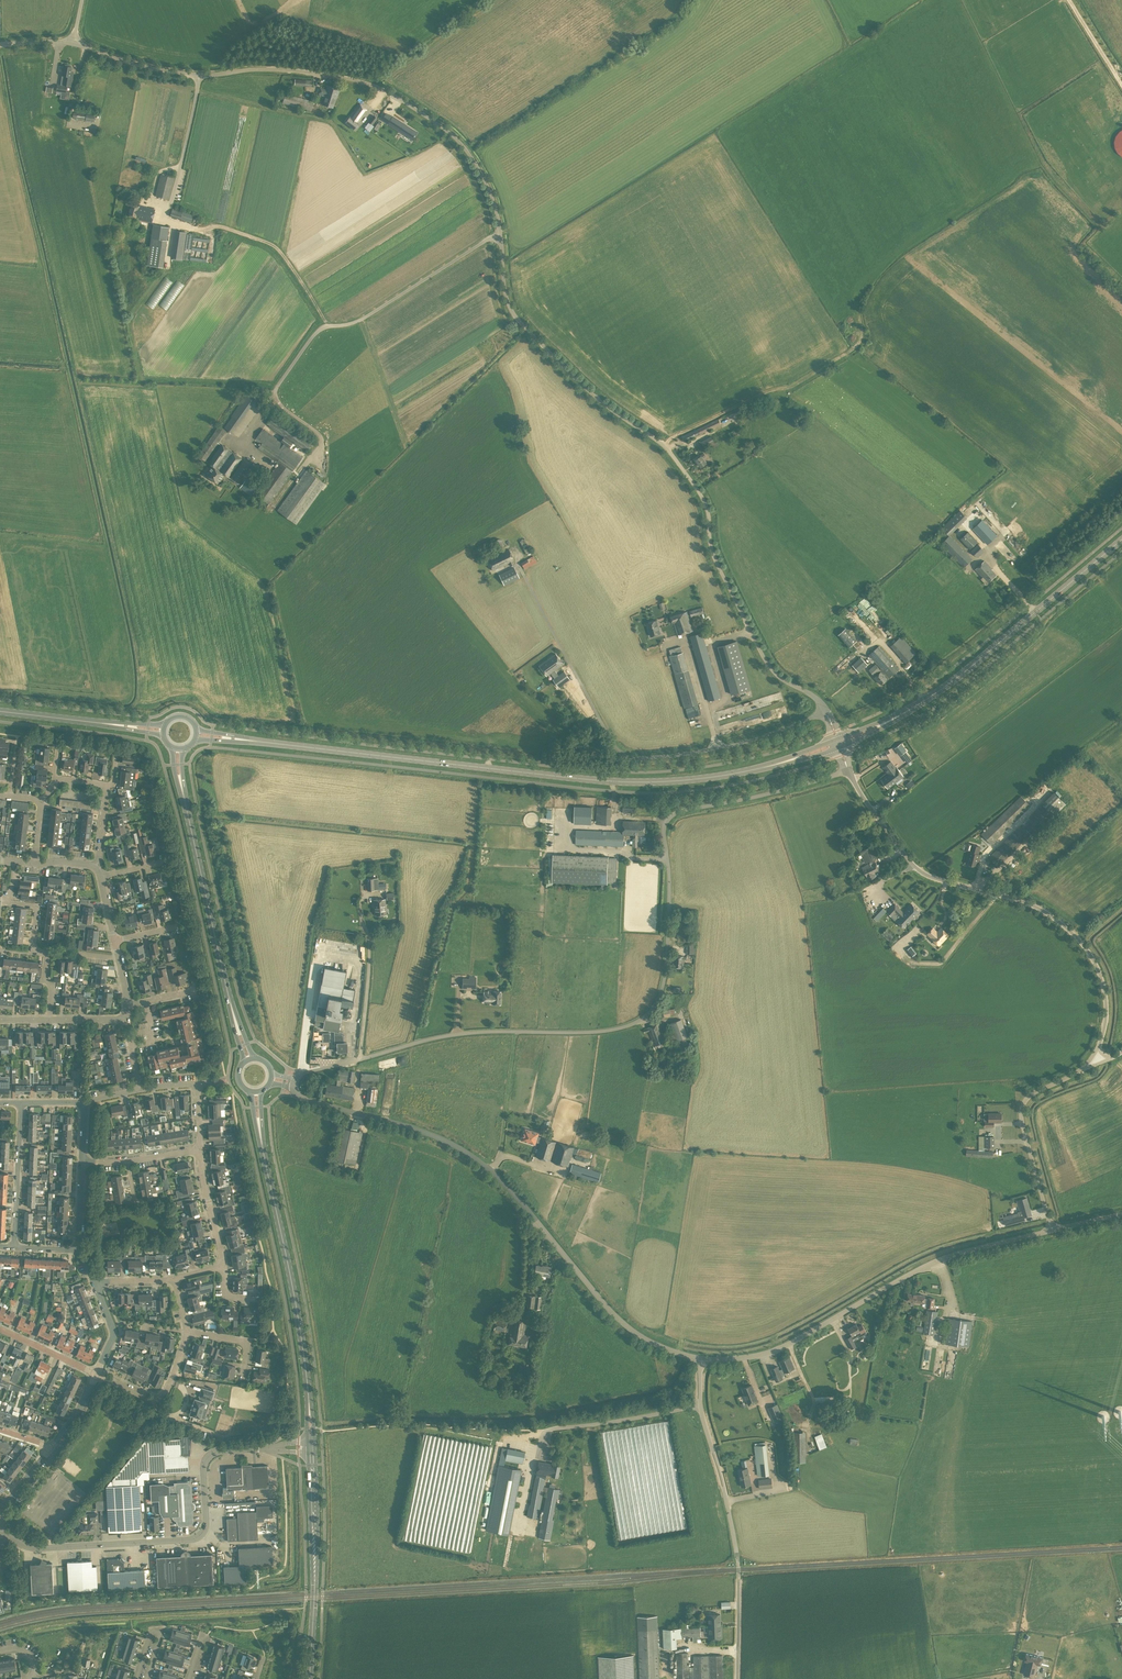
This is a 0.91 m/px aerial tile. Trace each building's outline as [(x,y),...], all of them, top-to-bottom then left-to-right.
[(65,66),(63,66),(61,85),(71,86),(73,73),(71,73),(72,67),(71,67),(71,66),(65,65),(65,66)] [(67,92),(67,87),(57,85),(56,91),(61,92),(60,99),(69,100),(70,92),(67,92)] [(322,104),(333,108),(336,98),(337,99),(340,89),(327,85),(326,89),(320,88),(318,93),(325,96),(322,104)] [(345,123),(353,129),(357,124),(358,124),(368,111),(359,103),(348,118),(349,118),(345,123)] [(95,115),(73,113),(72,118),(94,121),(95,115)] [(415,136),(411,133),(413,130),(406,125),(405,126),(402,124),(403,123),(393,117),(392,117),(386,114),(382,119),(412,139),(415,136)] [(378,118),(373,115),(368,122),(372,125),(378,118)] [(169,200),(175,178),(160,174),(155,196),(169,200)] [(130,204),(128,215),(135,217),(138,218),(138,219),(151,223),(155,209),(139,205),(138,206),(130,204)] [(191,223),(193,215),(182,212),(172,208),(170,216),(191,223)] [(153,225),(151,238),(150,244),(166,246),(169,227),(153,225)] [(183,259),(187,232),(177,231),(173,258),(183,259)] [(209,248),(210,239),(195,237),(193,250),(198,250),(198,254),(207,256),(209,248)] [(167,277),(150,302),(155,306),(173,281),(167,277)] [(168,310),(185,284),(178,279),(169,292),(160,305),(168,310)] [(232,416),(239,422),(254,401),(246,395),(231,416),(232,417),(232,416)] [(312,443),(273,414),(266,423),(306,452),(312,443)] [(232,417),(224,427),(232,432),(239,422),(232,416),(232,417)] [(684,442),(721,424),(718,419),(682,436),(684,442)] [(198,456),(205,461),(226,431),(219,426),(198,456)] [(261,443),(258,448),(279,463),(255,494),(269,504),(292,472),(292,471),(302,457),(263,428),(255,439),(261,443)] [(705,448),(711,445),(713,448),(719,445),(718,442),(715,443),(711,436),(701,441),(705,448)] [(222,443),(207,464),(212,466),(205,475),(217,483),(223,475),(228,478),(242,458),(222,443)] [(701,467),(706,463),(703,458),(706,456),(704,452),(700,455),(700,456),(696,460),(701,467)] [(238,484),(251,465),(244,459),(230,479),(238,484)] [(278,511),(297,524),(325,484),(306,471),(278,511)] [(251,495),(257,487),(246,479),(239,487),(251,495)] [(967,518),(960,510),(956,513),(964,521),(967,518)] [(972,529),(987,545),(997,535),(982,519),(972,529)] [(968,531),(960,539),(970,549),(978,541),(968,531)] [(949,536),(941,544),(942,545),(964,568),(964,567),(973,559),(950,535),(949,536)] [(525,538),(519,541),(526,555),(531,552),(525,538)] [(500,548),(502,546),(503,545),(503,543),(502,540),(500,539),(498,539),(496,540),(495,542),(495,544),(495,546),(497,547),(500,548)] [(971,551),(978,558),(985,551),(978,544),(971,551)] [(487,559),(493,570),(509,562),(511,566),(514,564),(512,561),(513,560),(508,549),(487,559)] [(521,563),(524,569),(537,561),(533,556),(521,563)] [(986,585),(997,575),(991,569),(992,569),(984,560),(974,569),(982,577),(981,579),(986,585)] [(519,577),(514,567),(499,575),(504,585),(519,577)] [(691,616),(705,613),(704,607),(690,609),(691,616)] [(671,617),(672,623),(674,622),(678,635),(692,631),(687,612),(671,617)] [(657,621),(648,624),(652,637),(661,634),(657,621)] [(838,635),(849,647),(857,641),(845,628),(838,635)] [(708,701),(721,697),(703,632),(689,636),(694,652),(708,701)] [(890,646),(905,663),(916,653),(901,636),(890,646)] [(737,641),(718,647),(731,694),(750,689),(737,641)] [(869,655),(882,669),(881,670),(876,664),(869,670),(875,677),(882,684),(899,669),(879,646),(869,655)] [(669,656),(674,673),(676,681),(684,708),(698,703),(691,677),(689,669),(688,669),(683,652),(682,652),(681,648),(673,650),(673,649),(670,650),(671,655),(669,656)] [(552,679),(558,687),(569,679),(563,671),(557,675),(554,670),(563,664),(556,654),(540,665),(547,675),(550,673),(554,678),(552,679)] [(867,664),(861,657),(853,664),(859,672),(867,664)] [(8,750),(8,743),(5,743),(6,738),(0,738),(0,749),(8,750)] [(37,748),(39,748),(39,753),(49,755),(49,748),(50,748),(50,743),(38,742),(37,748)] [(901,755),(905,751),(906,751),(901,744),(896,748),(901,755)] [(909,757),(905,751),(901,755),(905,760),(909,757)] [(49,755),(39,753),(38,758),(36,758),(35,764),(44,765),(48,765),(48,762),(49,755)] [(79,772),(87,773),(88,763),(91,763),(93,763),(94,754),(87,753),(86,760),(81,759),(79,772)] [(123,756),(122,762),(129,763),(129,767),(135,767),(136,763),(133,763),(134,757),(123,756)] [(106,768),(106,763),(99,763),(100,757),(96,757),(95,764),(98,764),(98,767),(98,774),(106,775),(106,768)] [(68,761),(64,760),(63,770),(73,771),(74,759),(68,758),(68,761)] [(883,767),(888,773),(896,767),(891,761),(883,767)] [(34,770),(37,771),(36,775),(46,776),(47,769),(43,769),(44,765),(35,764),(34,770)] [(121,767),(121,771),(120,778),(129,779),(133,779),(134,772),(137,773),(137,769),(136,769),(121,767)] [(897,767),(896,767),(888,773),(881,779),(888,788),(904,776),(897,767)] [(46,776),(36,775),(36,779),(33,779),(33,786),(41,787),(41,783),(45,784),(46,776)] [(133,779),(129,779),(120,778),(120,785),(124,785),(124,789),(134,790),(134,786),(132,786),(133,779)] [(115,797),(116,803),(130,800),(130,798),(128,797),(126,790),(119,792),(120,796),(115,797)] [(997,849),(988,857),(998,866),(1006,859),(1031,834),(1034,837),(1054,816),(1061,809),(1066,804),(1065,804),(1054,792),(1042,804),(1028,817),(1031,820),(1024,826),(1022,824),(1020,826),(997,849)] [(981,834),(991,844),(1031,806),(1029,804),(1032,802),(1026,795),(1023,798),(1021,795),(981,834)] [(132,810),(130,800),(116,803),(117,809),(119,808),(120,810),(122,809),(123,812),(132,810)] [(613,824),(613,806),(597,806),(597,824),(613,824)] [(575,807),(574,823),(591,824),(592,808),(575,807)] [(28,813),(26,813),(27,809),(24,809),(21,809),(17,808),(17,813),(16,813),(15,818),(18,818),(28,819),(28,813)] [(60,816),(67,817),(71,817),(71,813),(68,812),(68,813),(61,812),(61,809),(52,808),(51,815),(60,816)] [(80,812),(83,812),(82,818),(92,819),(92,813),(91,813),(92,809),(91,809),(88,809),(85,808),(82,808),(81,808),(80,812)] [(114,827),(124,824),(123,821),(127,819),(125,812),(117,814),(118,818),(112,819),(114,827)] [(623,847),(624,834),(633,835),(634,839),(633,839),(632,847),(637,847),(637,839),(637,835),(644,835),(645,822),(623,821),(623,832),(576,830),(575,845),(623,847)] [(129,827),(125,828),(124,824),(114,827),(116,834),(117,837),(130,834),(129,827)] [(156,841),(147,843),(146,836),(138,838),(141,849),(145,848),(146,855),(150,854),(150,855),(153,855),(153,854),(154,853),(153,849),(157,849),(156,841)] [(57,844),(58,839),(48,838),(48,844),(51,844),(51,847),(61,848),(62,844),(57,844)] [(25,842),(15,841),(8,840),(5,840),(4,844),(7,844),(7,845),(15,845),(15,847),(24,848),(25,842)] [(138,857),(136,847),(133,848),(132,843),(123,845),(125,856),(130,855),(130,859),(138,857)] [(969,859),(968,864),(969,864),(969,866),(973,867),(974,866),(975,866),(981,847),(972,844),(970,852),(969,852),(967,859),(969,859)] [(880,856),(874,845),(860,852),(861,856),(865,864),(869,862),(870,863),(861,867),(868,880),(876,876),(875,875),(881,872),(874,859),(880,856)] [(113,847),(106,848),(109,860),(113,859),(114,862),(122,860),(121,854),(123,854),(122,849),(120,850),(119,848),(115,849),(116,851),(114,851),(113,847)] [(608,857),(553,855),(552,882),(607,885),(607,883),(614,884),(615,858),(608,858),(608,857)] [(160,873),(149,876),(150,883),(149,884),(150,888),(159,886),(164,885),(164,881),(162,882),(160,873)] [(72,889),(72,884),(77,884),(78,875),(71,874),(70,878),(67,878),(66,884),(66,888),(72,889)] [(18,887),(29,888),(30,889),(31,882),(32,881),(38,882),(39,877),(24,875),(24,881),(20,881),(19,887),(18,887)] [(78,875),(77,884),(82,885),(81,888),(84,888),(84,885),(85,876),(78,875)] [(51,891),(51,887),(54,887),(55,878),(48,877),(45,877),(43,890),(51,891)] [(134,879),(136,890),(140,889),(142,898),(150,896),(146,880),(142,881),(141,877),(134,879)] [(55,878),(54,887),(58,888),(58,892),(65,892),(66,888),(66,884),(62,884),(63,879),(55,878)] [(374,878),(367,879),(368,890),(374,890),(379,890),(378,878),(374,878)] [(119,891),(116,891),(117,899),(122,898),(121,896),(128,895),(127,892),(131,891),(129,882),(125,883),(125,881),(117,882),(119,891)] [(29,896),(29,894),(29,888),(18,887),(17,893),(21,894),(21,899),(35,901),(36,896),(29,896)] [(48,902),(47,909),(56,910),(64,911),(64,907),(61,907),(61,906),(57,906),(58,900),(50,899),(50,902),(48,902)] [(385,899),(374,900),(375,915),(386,915),(385,899)] [(80,902),(79,909),(80,909),(80,914),(83,914),(93,915),(93,908),(88,907),(89,903),(80,902)] [(171,919),(170,913),(168,914),(167,909),(165,910),(163,904),(153,906),(155,913),(158,912),(160,920),(166,919),(166,920),(171,919)] [(920,912),(911,904),(903,911),(895,904),(887,912),(892,916),(895,913),(899,916),(895,920),(904,929),(920,912)] [(11,915),(14,915),(25,917),(26,908),(15,907),(15,913),(12,912),(11,915)] [(137,910),(139,917),(142,917),(144,923),(151,922),(149,912),(144,913),(143,909),(137,910)] [(85,925),(98,927),(93,926),(94,921),(92,921),(93,915),(83,914),(82,918),(78,918),(77,924),(85,925)] [(135,914),(125,917),(127,927),(137,925),(135,914)] [(14,922),(24,923),(25,917),(14,915),(14,919),(11,919),(11,922),(14,922)] [(55,917),(46,915),(46,922),(58,924),(59,920),(55,920),(55,917)] [(13,929),(24,930),(24,923),(14,922),(13,926),(10,926),(10,929),(13,929)] [(45,929),(54,930),(63,931),(66,932),(67,929),(58,928),(58,924),(46,922),(45,929)] [(98,932),(98,927),(85,925),(84,930),(83,936),(87,936),(97,938),(98,932)] [(882,934),(890,942),(896,937),(896,936),(887,928),(882,934)] [(937,932),(933,928),(928,934),(932,938),(939,945),(948,935),(941,928),(937,932)] [(12,936),(23,937),(24,930),(13,929),(12,933),(9,933),(9,936),(12,936)] [(57,934),(53,934),(54,930),(45,929),(44,936),(48,937),(48,940),(56,941),(57,934)] [(87,936),(83,936),(83,940),(82,948),(89,949),(89,948),(95,948),(96,945),(97,938),(87,936)] [(172,938),(165,940),(166,943),(162,944),(165,961),(172,959),(170,951),(175,950),(172,938)] [(156,942),(150,943),(151,948),(147,949),(149,958),(156,956),(156,953),(159,952),(156,942)] [(142,945),(132,947),(135,957),(144,955),(142,945)] [(686,960),(686,957),(675,956),(674,968),(683,968),(683,960),(686,960)] [(16,969),(17,960),(11,959),(8,979),(9,975),(10,968),(16,969)] [(66,959),(66,960),(65,971),(71,972),(71,969),(73,969),(72,977),(77,977),(79,964),(72,963),(72,960),(66,959)] [(23,970),(24,961),(17,960),(16,969),(23,970)] [(33,962),(31,961),(30,971),(29,978),(29,981),(32,981),(33,975),(33,971),(37,972),(36,975),(41,976),(42,967),(38,967),(38,962),(33,962)] [(95,968),(97,968),(96,975),(106,976),(107,969),(102,969),(102,965),(95,964),(95,968)] [(157,988),(165,986),(165,984),(169,983),(166,967),(157,969),(159,976),(154,977),(157,988)] [(176,967),(167,969),(171,983),(175,982),(175,984),(184,982),(183,980),(188,979),(187,972),(182,973),(177,974),(176,967)] [(324,967),(314,1020),(324,1021),(323,1029),(334,1031),(334,1043),(337,1043),(337,1052),(347,1051),(347,1043),(344,1043),(344,1035),(342,1035),(342,1032),(339,1031),(341,1019),(346,1019),(346,1014),(347,1014),(348,1014),(349,1014),(349,1013),(350,1013),(350,1012),(350,1011),(350,1010),(350,1009),(350,1008),(349,1007),(348,1007),(348,1006),(347,1006),(346,1006),(345,1006),(344,1006),(344,1007),(343,1007),(343,1008),(342,1008),(342,1009),(342,1010),(342,1011),(339,1011),(339,1009),(340,1004),(352,1006),(355,989),(343,987),(346,971),(324,967)] [(144,980),(138,981),(141,992),(150,990),(150,989),(148,983),(152,982),(151,973),(143,975),(144,980)] [(106,976),(96,975),(96,979),(94,978),(92,978),(91,986),(93,986),(99,987),(105,987),(106,983),(105,983),(106,976)] [(475,988),(476,979),(463,979),(462,988),(467,988),(467,986),(471,986),(471,988),(475,988)] [(71,1007),(72,997),(69,997),(69,993),(66,992),(67,984),(64,984),(63,992),(62,992),(61,1000),(65,1000),(65,1006),(71,1007)] [(98,994),(102,994),(101,998),(111,999),(112,992),(112,988),(105,987),(99,987),(98,994)] [(18,992),(17,1005),(18,999),(21,999),(21,1006),(28,1007),(29,997),(22,997),(23,992),(21,992),(22,989),(19,989),(18,992)] [(13,1004),(17,1005),(18,992),(15,991),(14,997),(7,997),(6,1007),(13,1008),(13,1004)] [(488,991),(488,992),(484,992),(483,1002),(484,1002),(492,1002),(492,1004),(500,1004),(500,998),(500,997),(500,991),(493,991),(494,991),(494,992),(492,992),(492,991),(488,991)] [(33,994),(32,998),(29,997),(28,1007),(35,1008),(35,1001),(40,1001),(40,995),(33,994)] [(72,997),(71,1007),(79,1007),(79,1001),(83,1002),(84,996),(84,994),(78,994),(77,998),(72,997)] [(110,1006),(111,999),(101,998),(97,997),(97,1001),(101,1001),(101,1005),(110,1006)] [(183,1005),(160,1010),(162,1018),(183,1013),(184,1017),(176,1019),(181,1040),(182,1040),(183,1046),(178,1047),(177,1046),(156,1051),(157,1053),(147,1055),(151,1069),(159,1067),(158,1065),(159,1065),(160,1067),(170,1065),(170,1067),(200,1060),(200,1059),(204,1058),(202,1050),(204,1050),(200,1036),(198,1036),(192,1010),(190,1010),(189,1005),(183,1007),(183,1005)] [(674,1009),(669,1009),(663,1011),(661,1011),(662,1015),(663,1014),(664,1018),(671,1017),(670,1014),(675,1014),(674,1009)] [(681,1019),(668,1024),(673,1037),(667,1039),(669,1043),(677,1041),(680,1049),(689,1046),(686,1038),(688,1037),(681,1019)] [(655,1049),(665,1045),(663,1038),(665,1037),(660,1023),(647,1028),(644,1029),(645,1033),(648,1032),(652,1041),(655,1049)] [(77,1047),(78,1047),(78,1034),(74,1034),(74,1031),(67,1032),(67,1043),(72,1042),(72,1047),(77,1047)] [(19,1045),(19,1041),(23,1041),(23,1032),(16,1032),(16,1036),(12,1036),(12,1045),(19,1045)] [(34,1035),(30,1035),(30,1032),(23,1032),(23,1041),(27,1041),(27,1045),(34,1045),(34,1035)] [(38,1035),(34,1035),(34,1045),(41,1045),(41,1041),(45,1041),(45,1032),(38,1032),(38,1035)] [(45,1032),(45,1041),(49,1041),(49,1045),(56,1045),(56,1035),(52,1035),(52,1032),(45,1032)] [(60,1032),(60,1035),(56,1035),(56,1045),(56,1047),(63,1047),(63,1042),(67,1042),(67,1043),(67,1032),(60,1032)] [(92,1039),(93,1043),(96,1042),(103,1041),(115,1038),(114,1032),(105,1034),(105,1037),(101,1038),(101,1037),(95,1039),(92,1039)] [(107,1046),(117,1044),(115,1038),(103,1041),(104,1047),(107,1046)] [(8,1039),(1,1039),(1,1048),(8,1048),(8,1053),(12,1053),(12,1045),(8,1045),(8,1039)] [(118,1049),(105,1052),(106,1058),(110,1057),(110,1058),(117,1056),(119,1056),(118,1049)] [(106,1058),(108,1058),(108,1061),(104,1062),(105,1064),(118,1062),(117,1056),(110,1058),(110,1057),(106,1058)] [(400,1056),(381,1062),(383,1069),(402,1063),(400,1056)] [(327,1084),(325,1095),(335,1096),(335,1097),(352,1100),(355,1088),(340,1085),(341,1081),(353,1083),(355,1071),(339,1068),(338,1076),(336,1085),(336,1086),(327,1084)] [(378,1082),(379,1074),(361,1072),(360,1080),(378,1082)] [(0,1077),(0,1086),(0,1092),(9,1092),(9,1081),(3,1081),(1,1081),(0,1077)] [(65,1080),(65,1084),(65,1092),(73,1092),(72,1089),(76,1089),(76,1080),(65,1080)] [(181,1115),(181,1109),(184,1108),(184,1111),(189,1111),(188,1108),(187,1095),(179,1095),(174,1096),(176,1115),(181,1115)] [(169,1107),(168,1096),(161,1097),(162,1108),(169,1107)] [(145,1100),(146,1108),(151,1107),(152,1112),(154,1112),(155,1114),(159,1113),(158,1111),(159,1111),(158,1104),(154,1105),(153,1099),(145,1100)] [(207,1104),(207,1110),(221,1110),(221,1103),(226,1103),(226,1099),(213,1100),(213,1103),(207,1104)] [(137,1102),(130,1103),(131,1108),(127,1109),(129,1118),(137,1117),(136,1113),(139,1112),(137,1102)] [(110,1107),(112,1116),(123,1114),(124,1116),(124,1118),(128,1117),(127,1115),(125,1105),(121,1106),(121,1105),(110,1107)] [(221,1116),(221,1110),(207,1110),(208,1117),(209,1117),(209,1120),(212,1120),(223,1119),(223,1116),(221,1116)] [(1001,1113),(988,1113),(988,1121),(984,1122),(984,1127),(994,1127),(994,1122),(1001,1122),(1001,1113)] [(208,1132),(220,1132),(220,1125),(223,1125),(223,1119),(212,1120),(213,1124),(208,1125),(208,1132)] [(166,1129),(169,1143),(176,1141),(173,1126),(172,1126),(173,1131),(169,1132),(168,1128),(166,1129)] [(173,1126),(176,1141),(183,1140),(180,1126),(179,1127),(180,1130),(175,1131),(175,1126),(173,1126)] [(182,1126),(180,1126),(183,1140),(189,1139),(188,1129),(182,1129),(182,1126)] [(152,1131),(155,1145),(162,1144),(159,1127),(158,1127),(158,1128),(159,1133),(155,1134),(155,1131),(152,1131)] [(159,1127),(162,1144),(169,1143),(166,1129),(166,1132),(162,1133),(161,1129),(161,1127),(159,1127)] [(332,1159),(356,1164),(362,1132),(339,1127),(332,1159)] [(569,1166),(574,1147),(538,1136),(539,1133),(526,1129),(522,1140),(535,1144),(536,1142),(540,1143),(536,1157),(569,1166)] [(112,1130),(111,1130),(112,1136),(112,1139),(113,1139),(114,1150),(121,1149),(120,1139),(119,1139),(115,1139),(115,1137),(114,1136),(114,1130),(112,1130)] [(152,1131),(152,1135),(148,1135),(148,1132),(145,1132),(146,1136),(148,1146),(155,1145),(152,1131)] [(224,1137),(220,1138),(220,1132),(208,1132),(209,1140),(213,1140),(214,1144),(224,1143),(224,1137)] [(128,1134),(126,1135),(126,1138),(127,1138),(128,1149),(135,1148),(134,1137),(133,1137),(129,1138),(128,1134)] [(135,1134),(132,1134),(133,1137),(134,1137),(135,1148),(142,1147),(141,1137),(140,1134),(135,1134)] [(121,1135),(119,1135),(119,1139),(120,1139),(121,1149),(128,1149),(127,1138),(126,1138),(122,1138),(121,1135)] [(108,1136),(105,1137),(105,1140),(106,1140),(107,1151),(114,1150),(113,1139),(112,1139),(108,1140),(108,1136)] [(994,1148),(994,1136),(984,1136),(984,1148),(994,1148)] [(2,1141),(2,1145),(0,1145),(0,1148),(9,1148),(9,1141),(5,1141),(5,1138),(0,1138),(0,1141),(2,1141)] [(40,1150),(37,1150),(37,1146),(37,1144),(31,1144),(31,1146),(30,1146),(30,1153),(48,1154),(48,1151),(40,1151),(40,1150)] [(210,1155),(220,1155),(220,1151),(224,1151),(224,1145),(215,1145),(215,1148),(209,1149),(210,1155)] [(966,1156),(993,1158),(993,1151),(967,1149),(966,1156)] [(225,1161),(220,1161),(220,1155),(210,1155),(210,1162),(212,1162),(211,1167),(225,1165),(225,1161)] [(187,1162),(176,1164),(178,1172),(189,1170),(187,1162)] [(570,1173),(599,1182),(602,1172),(572,1164),(570,1173)] [(225,1165),(211,1167),(213,1171),(211,1172),(212,1178),(222,1176),(225,1175),(224,1169),(225,1169),(225,1165)] [(138,1172),(139,1179),(154,1176),(153,1173),(148,1174),(148,1171),(138,1172)] [(177,1183),(181,1182),(181,1186),(192,1184),(190,1177),(188,1178),(187,1174),(175,1176),(177,1183)] [(108,1181),(108,1184),(122,1182),(121,1175),(111,1177),(112,1180),(108,1181)] [(154,1176),(139,1179),(141,1185),(150,1184),(149,1180),(157,1179),(156,1176),(154,1176)] [(228,1181),(223,1183),(222,1176),(212,1178),(214,1185),(217,1184),(218,1188),(228,1185),(229,1185),(228,1181)] [(55,1183),(52,1182),(49,1182),(48,1189),(49,1193),(53,1193),(54,1193),(60,1193),(60,1189),(55,1189),(55,1183)] [(104,1188),(113,1186),(113,1190),(123,1188),(122,1182),(108,1184),(104,1185),(104,1188)] [(150,1184),(141,1185),(142,1192),(156,1189),(156,1186),(151,1187),(150,1184)] [(192,1184),(181,1186),(182,1189),(176,1191),(177,1197),(190,1195),(189,1191),(193,1190),(192,1184)] [(217,1198),(226,1196),(225,1192),(230,1191),(228,1185),(218,1188),(219,1191),(215,1192),(217,1198)] [(123,1188),(113,1190),(114,1193),(110,1194),(110,1197),(124,1195),(123,1188)] [(157,1192),(156,1189),(142,1192),(143,1199),(152,1197),(152,1193),(157,1192)] [(124,1195),(110,1197),(111,1200),(115,1199),(116,1203),(125,1201),(124,1195)] [(231,1199),(227,1200),(226,1196),(217,1198),(218,1204),(219,1204),(220,1208),(232,1205),(231,1199)] [(188,1198),(183,1199),(179,1201),(177,1201),(178,1205),(180,1204),(184,1203),(185,1210),(197,1207),(195,1200),(189,1202),(188,1198)] [(1017,1212),(1018,1212),(1013,1214),(1014,1217),(1013,1217),(1015,1223),(1025,1220),(1024,1217),(1031,1215),(1029,1208),(1027,1202),(1028,1202),(1027,1198),(1016,1200),(1019,1211),(1017,1212)] [(220,1212),(222,1219),(231,1216),(231,1213),(235,1212),(233,1206),(220,1209),(221,1212),(220,1212)] [(181,1217),(182,1221),(193,1218),(192,1214),(199,1213),(197,1207),(185,1210),(187,1216),(181,1217)] [(231,1216),(222,1219),(223,1225),(224,1224),(225,1228),(237,1225),(235,1215),(231,1216)] [(199,1217),(193,1218),(182,1221),(183,1226),(185,1225),(186,1226),(188,1225),(188,1227),(191,1226),(192,1230),(202,1227),(200,1221),(199,1221),(199,1217)] [(190,1236),(191,1241),(193,1240),(198,1239),(203,1238),(202,1233),(204,1233),(202,1227),(192,1230),(193,1233),(190,1234),(190,1236)] [(228,1241),(237,1239),(236,1235),(240,1234),(239,1227),(226,1231),(227,1235),(226,1235),(228,1241)] [(242,1241),(238,1242),(237,1239),(228,1241),(229,1247),(230,1247),(231,1251),(244,1249),(244,1247),(244,1243),(242,1243),(242,1241)] [(194,1248),(193,1240),(191,1241),(188,1241),(189,1242),(189,1245),(190,1246),(190,1248),(193,1260),(196,1259),(197,1262),(203,1260),(201,1251),(198,1251),(197,1249),(194,1250),(194,1248)] [(186,1253),(179,1255),(182,1266),(189,1264),(188,1261),(192,1260),(189,1248),(185,1249),(186,1253)] [(207,1249),(201,1251),(203,1260),(210,1258),(207,1249)] [(231,1251),(232,1254),(231,1255),(232,1261),(243,1259),(246,1259),(250,1258),(250,1255),(247,1254),(247,1253),(245,1253),(245,1249),(244,1249),(231,1251)] [(145,1256),(145,1265),(145,1264),(149,1264),(149,1270),(156,1270),(155,1257),(155,1255),(149,1256),(149,1254),(145,1254),(145,1256)] [(162,1256),(155,1257),(156,1270),(162,1269),(162,1264),(166,1263),(166,1261),(166,1254),(162,1254),(162,1256)] [(182,1266),(179,1255),(173,1256),(172,1254),(168,1255),(166,1254),(166,1261),(167,1266),(174,1265),(175,1267),(182,1266)] [(128,1270),(135,1270),(135,1259),(135,1256),(124,1257),(124,1268),(128,1268),(128,1270)] [(141,1265),(145,1265),(145,1256),(138,1256),(138,1259),(135,1259),(135,1270),(141,1270),(141,1265)] [(114,1271),(114,1260),(110,1260),(110,1257),(103,1257),(104,1266),(107,1265),(107,1271),(114,1271)] [(117,1257),(117,1260),(114,1260),(114,1271),(120,1271),(120,1268),(124,1268),(124,1257),(117,1257)] [(22,1278),(31,1279),(31,1275),(31,1270),(31,1266),(32,1258),(24,1258),(24,1266),(28,1266),(28,1270),(28,1274),(26,1274),(26,1276),(22,1275),(22,1278)] [(32,1258),(31,1266),(35,1266),(39,1267),(39,1259),(33,1259),(32,1258)] [(246,1259),(243,1259),(232,1261),(233,1267),(235,1266),(236,1271),(247,1269),(246,1259)] [(546,1276),(549,1276),(551,1266),(545,1265),(545,1267),(536,1265),(534,1274),(540,1275),(540,1277),(545,1278),(546,1276)] [(233,1284),(243,1284),(243,1280),(247,1280),(247,1274),(240,1274),(240,1278),(233,1277),(233,1284)] [(194,1280),(183,1283),(185,1290),(188,1289),(189,1293),(192,1292),(200,1290),(210,1287),(209,1284),(198,1287),(197,1280),(194,1281),(194,1280)] [(76,1292),(72,1294),(73,1296),(86,1291),(83,1285),(81,1286),(80,1282),(71,1286),(73,1290),(75,1289),(76,1292)] [(202,1300),(200,1292),(200,1290),(192,1292),(193,1296),(187,1298),(189,1304),(202,1300)] [(73,1296),(75,1303),(79,1301),(88,1297),(86,1291),(73,1296)] [(122,1305),(122,1302),(124,1302),(124,1293),(118,1293),(118,1298),(115,1298),(115,1305),(122,1305)] [(124,1293),(124,1302),(127,1301),(127,1305),(134,1304),(134,1297),(130,1297),(130,1293),(124,1293)] [(914,1305),(914,1301),(916,1301),(917,1294),(908,1293),(907,1300),(911,1301),(910,1304),(914,1305)] [(143,1309),(146,1309),(145,1294),(138,1294),(138,1300),(135,1300),(135,1310),(139,1310),(139,1307),(142,1307),(142,1308),(143,1309)] [(152,1309),(156,1309),(156,1299),(152,1300),(152,1294),(145,1294),(146,1309),(148,1309),(149,1308),(149,1307),(152,1307),(152,1309)] [(926,1295),(917,1294),(916,1301),(925,1303),(927,1303),(927,1307),(933,1308),(935,1298),(928,1297),(928,1299),(926,1298),(926,1295)] [(160,1299),(156,1299),(156,1309),(156,1311),(165,1311),(164,1305),(167,1305),(167,1295),(160,1295),(160,1299)] [(540,1309),(542,1296),(527,1295),(525,1307),(540,1309)] [(78,1309),(91,1303),(88,1297),(79,1301),(81,1304),(76,1306),(78,1309)] [(202,1300),(189,1304),(190,1310),(196,1308),(197,1313),(205,1310),(203,1303),(202,1300)] [(84,1313),(93,1310),(91,1303),(78,1309),(79,1311),(83,1310),(84,1313)] [(222,1307),(222,1318),(227,1318),(227,1320),(238,1320),(238,1312),(233,1311),(234,1307),(222,1307)] [(249,1318),(257,1318),(257,1307),(244,1307),(244,1314),(241,1314),(240,1322),(248,1322),(249,1318)] [(194,1317),(192,1317),(194,1324),(205,1321),(206,1320),(206,1319),(206,1316),(215,1314),(213,1308),(205,1310),(197,1313),(198,1316),(194,1317)] [(81,1318),(96,1316),(93,1310),(84,1313),(86,1317),(81,1318)] [(927,1310),(923,1333),(935,1335),(938,1312),(927,1310)] [(9,1314),(7,1313),(3,1320),(11,1323),(15,1314),(10,1311),(9,1314)] [(51,1313),(50,1312),(49,1314),(46,1320),(49,1322),(48,1323),(50,1325),(51,1323),(53,1318),(54,1317),(53,1317),(51,1313)] [(16,1326),(23,1330),(27,1322),(25,1321),(26,1319),(21,1316),(16,1326)] [(98,1322),(96,1316),(83,1324),(88,1322),(89,1326),(90,1325),(94,1324),(97,1322),(98,1322)] [(509,1343),(526,1346),(527,1338),(528,1338),(528,1335),(524,1334),(527,1320),(512,1318),(510,1336),(509,1343)] [(969,1347),(972,1321),(949,1318),(946,1344),(969,1347)] [(507,1321),(496,1319),(494,1329),(505,1331),(507,1321)] [(29,1323),(27,1322),(23,1330),(30,1333),(35,1323),(30,1321),(29,1323)] [(43,1339),(46,1332),(45,1331),(47,1326),(42,1324),(36,1336),(43,1339)] [(851,1328),(849,1329),(852,1336),(845,1339),(851,1349),(857,1346),(853,1339),(857,1337),(858,1338),(867,1333),(866,1331),(862,1324),(858,1327),(856,1324),(851,1327),(851,1328)] [(73,1328),(71,1332),(76,1335),(81,1338),(84,1330),(78,1327),(77,1330),(75,1329),(73,1328)] [(124,1339),(131,1340),(132,1330),(126,1329),(124,1339)] [(49,1333),(46,1332),(43,1339),(50,1342),(53,1336),(56,1337),(59,1332),(56,1330),(55,1333),(50,1330),(49,1333)] [(132,1330),(131,1340),(137,1341),(136,1347),(140,1347),(142,1335),(138,1334),(139,1331),(132,1330)] [(151,1346),(151,1343),(153,1334),(146,1333),(146,1336),(142,1335),(140,1347),(144,1348),(144,1345),(151,1346)] [(93,1343),(95,1339),(86,1334),(84,1338),(93,1343)] [(151,1346),(150,1347),(157,1348),(157,1350),(161,1351),(161,1350),(162,1341),(158,1340),(159,1335),(153,1334),(151,1343),(151,1346)] [(56,1345),(63,1349),(66,1342),(64,1341),(65,1338),(61,1336),(56,1345)] [(163,1340),(162,1341),(161,1350),(168,1352),(169,1351),(170,1351),(172,1350),(173,1347),(174,1337),(167,1336),(166,1340),(165,1340),(163,1340)] [(0,1339),(0,1350),(5,1352),(9,1344),(0,1339)] [(70,1340),(68,1343),(66,1342),(63,1349),(70,1352),(75,1342),(70,1340)] [(194,1342),(192,1348),(202,1351),(204,1345),(194,1342)] [(76,1355),(83,1358),(86,1351),(84,1350),(86,1347),(81,1345),(76,1355)] [(14,1347),(11,1353),(15,1355),(13,1361),(11,1364),(16,1367),(18,1363),(17,1362),(19,1357),(22,1350),(14,1347)] [(238,1349),(226,1347),(224,1356),(236,1358),(238,1349)] [(204,1358),(200,1357),(202,1351),(192,1348),(190,1354),(193,1355),(192,1358),(191,1358),(191,1360),(196,1362),(196,1360),(204,1363),(206,1359),(204,1358)] [(90,1349),(89,1352),(86,1351),(83,1358),(90,1361),(95,1351),(90,1349)] [(258,1349),(256,1361),(262,1362),(261,1366),(269,1367),(270,1359),(265,1358),(266,1351),(258,1349)] [(26,1352),(23,1359),(27,1361),(23,1370),(29,1372),(31,1368),(29,1367),(32,1362),(31,1362),(34,1356),(26,1352)] [(785,1374),(785,1372),(794,1368),(790,1357),(780,1361),(783,1369),(779,1370),(777,1366),(771,1369),(776,1381),(783,1379),(781,1376),(785,1374)] [(116,1358),(112,1367),(118,1370),(122,1361),(116,1358)] [(118,1370),(124,1373),(125,1371),(128,1372),(133,1361),(134,1361),(130,1359),(129,1361),(123,1359),(122,1361),(118,1370)] [(35,1385),(37,1380),(46,1362),(40,1360),(35,1373),(32,1371),(28,1379),(32,1381),(31,1384),(35,1385)] [(131,1375),(137,1378),(143,1366),(137,1363),(133,1361),(128,1372),(132,1374),(131,1375)] [(189,1371),(195,1373),(196,1370),(200,1371),(202,1365),(192,1361),(191,1364),(187,1363),(184,1370),(189,1372),(189,1371)] [(50,1364),(46,1362),(37,1380),(40,1381),(42,1377),(44,1378),(50,1364)] [(5,1365),(4,1366),(12,1370),(15,1371),(11,1380),(16,1383),(23,1369),(17,1367),(16,1368),(14,1367),(11,1366),(4,1363),(3,1364),(5,1365)] [(220,1370),(219,1375),(233,1377),(235,1366),(224,1364),(223,1371),(220,1370)] [(158,1386),(163,1376),(159,1373),(161,1368),(155,1365),(150,1377),(153,1379),(151,1383),(158,1386)] [(149,1368),(143,1366),(137,1378),(143,1380),(144,1379),(147,1381),(149,1376),(152,1370),(149,1368)] [(55,1373),(60,1375),(61,1374),(62,1374),(64,1370),(64,1369),(61,1368),(60,1368),(58,1367),(55,1373)] [(253,1379),(264,1381),(264,1377),(269,1378),(270,1369),(260,1367),(259,1372),(254,1371),(253,1379)] [(78,1384),(81,1378),(70,1373),(67,1379),(70,1380),(78,1384)] [(78,1384),(70,1380),(67,1386),(75,1390),(78,1384)] [(38,1392),(43,1394),(47,1386),(42,1384),(38,1392)] [(758,1401),(751,1385),(742,1388),(749,1405),(758,1401)] [(75,1390),(67,1386),(65,1392),(73,1396),(75,1390)] [(195,1399),(190,1414),(200,1417),(200,1416),(204,1417),(206,1412),(202,1410),(205,1402),(204,1402),(205,1398),(211,1400),(214,1392),(202,1388),(199,1396),(200,1396),(199,1400),(195,1399)] [(65,1392),(63,1395),(59,1394),(58,1397),(62,1399),(62,1398),(70,1402),(73,1396),(65,1392)] [(70,1402),(62,1398),(62,1399),(59,1405),(67,1408),(70,1402)] [(818,1401),(818,1408),(821,1408),(820,1410),(824,1410),(824,1408),(828,1408),(828,1401),(818,1401)] [(777,1404),(768,1408),(773,1419),(775,1423),(783,1420),(781,1416),(777,1404)] [(56,1411),(64,1415),(67,1408),(59,1405),(56,1411)] [(5,1412),(3,1420),(9,1422),(12,1414),(5,1412)] [(15,1424),(18,1416),(12,1414),(9,1422),(15,1424)] [(44,1424),(41,1433),(48,1435),(50,1426),(47,1425),(48,1420),(57,1422),(58,1418),(47,1414),(46,1417),(46,1419),(44,1424)] [(22,1426),(28,1428),(31,1420),(24,1418),(22,1426)] [(31,1420),(28,1428),(35,1430),(37,1422),(33,1421),(31,1420)] [(41,1433),(44,1424),(37,1422),(35,1430),(41,1433)] [(805,1433),(796,1433),(796,1437),(795,1437),(795,1462),(805,1462),(805,1437),(805,1433)] [(815,1435),(820,1449),(828,1446),(823,1433),(815,1435)] [(164,1438),(146,1440),(149,1470),(165,1469),(165,1472),(189,1471),(189,1470),(188,1454),(189,1454),(188,1435),(181,1436),(181,1437),(164,1438)] [(143,1470),(149,1470),(146,1440),(145,1440),(112,1479),(113,1485),(106,1486),(108,1532),(142,1530),(139,1484),(137,1484),(137,1477),(143,1470)] [(8,1446),(9,1443),(3,1441),(0,1449),(4,1450),(3,1453),(6,1455),(7,1453),(13,1447),(8,1446)] [(755,1445),(755,1446),(758,1476),(769,1475),(766,1444),(765,1444),(764,1442),(755,1443),(755,1445)] [(502,1448),(499,1464),(504,1465),(505,1460),(522,1463),(524,1452),(506,1448),(502,1448)] [(16,1460),(22,1465),(27,1460),(20,1455),(17,1458),(15,1456),(13,1454),(15,1451),(13,1450),(11,1452),(9,1455),(16,1460)] [(31,1455),(24,1450),(20,1455),(27,1460),(31,1455)] [(16,1460),(12,1465),(18,1471),(22,1465),(16,1460)] [(533,1479),(526,1516),(538,1518),(543,1493),(547,1494),(542,1518),(539,1537),(550,1540),(551,1534),(554,1520),(556,1508),(558,1496),(561,1497),(563,1490),(559,1490),(559,1489),(548,1487),(547,1487),(544,1486),(545,1479),(546,1474),(551,1475),(557,1476),(560,1465),(553,1464),(539,1461),(536,1476),(534,1476),(533,1479)] [(222,1492),(222,1497),(227,1497),(227,1496),(234,1496),(234,1489),(269,1488),(268,1465),(252,1466),(252,1464),(246,1464),(246,1466),(226,1467),(227,1487),(223,1487),(223,1492),(222,1492)] [(499,1464),(489,1516),(512,1520),(522,1468),(504,1465),(499,1464)] [(3,1467),(14,1476),(18,1471),(12,1465),(9,1469),(4,1465),(3,1467)] [(1,1478),(3,1476),(7,1479),(10,1481),(12,1479),(14,1476),(3,1467),(2,1467),(0,1469),(0,1470),(2,1472),(0,1474),(0,1477),(1,1478)] [(739,1477),(740,1477),(742,1486),(750,1484),(748,1475),(749,1475),(748,1468),(738,1470),(739,1477)] [(759,1489),(773,1487),(771,1478),(758,1479),(759,1489)] [(163,1483),(150,1484),(151,1500),(154,1500),(159,1500),(159,1501),(159,1511),(162,1516),(172,1516),(172,1518),(175,1521),(176,1521),(176,1523),(179,1526),(190,1525),(193,1522),(192,1509),(193,1509),(194,1507),(194,1504),(193,1503),(192,1503),(191,1481),(174,1482),(174,1485),(169,1485),(163,1483)] [(106,1499),(105,1491),(100,1491),(93,1500),(95,1500),(106,1499)] [(237,1518),(226,1518),(228,1541),(258,1539),(257,1521),(264,1521),(264,1517),(273,1517),(272,1505),(256,1506),(256,1511),(237,1512),(237,1518)] [(78,1534),(94,1533),(93,1524),(99,1524),(98,1512),(87,1513),(88,1523),(78,1524),(78,1534)] [(150,1517),(150,1530),(158,1529),(158,1517),(154,1518),(154,1517),(150,1517)] [(272,1546),(238,1547),(239,1555),(239,1565),(224,1566),(225,1583),(247,1581),(246,1565),(273,1563),(272,1546)] [(156,1557),(158,1586),(167,1586),(187,1584),(187,1585),(213,1583),(212,1554),(212,1553),(190,1555),(190,1554),(190,1553),(189,1553),(189,1552),(188,1552),(188,1551),(187,1551),(186,1551),(185,1551),(184,1551),(183,1551),(183,1552),(182,1552),(182,1553),(181,1553),(181,1554),(181,1555),(166,1556),(156,1557)] [(41,1559),(40,1563),(30,1564),(32,1593),(54,1592),(52,1562),(46,1563),(47,1562),(41,1559)] [(124,1571),(124,1562),(120,1559),(107,1559),(108,1588),(145,1586),(144,1569),(124,1571)] [(96,1566),(92,1566),(91,1560),(82,1561),(78,1561),(67,1562),(69,1590),(98,1588),(96,1566)] [(709,1614),(710,1626),(721,1625),(720,1614),(709,1614)] [(640,1678),(659,1678),(658,1654),(658,1652),(658,1631),(657,1630),(657,1616),(637,1617),(639,1655),(640,1678)] [(722,1625),(721,1625),(710,1626),(709,1626),(709,1638),(722,1637),(722,1625)] [(701,1627),(681,1628),(681,1629),(663,1630),(663,1631),(664,1649),(669,1649),(677,1648),(676,1638),(682,1638),(682,1637),(701,1636),(701,1627)] [(180,1630),(173,1628),(171,1634),(180,1637),(182,1631),(180,1630)] [(192,1634),(184,1632),(182,1631),(180,1637),(190,1640),(192,1634)] [(179,1643),(180,1637),(171,1634),(169,1640),(177,1642),(179,1643)] [(138,1645),(140,1639),(129,1636),(127,1642),(138,1645)] [(190,1640),(180,1637),(179,1643),(181,1643),(188,1646),(190,1640)] [(136,1651),(138,1645),(127,1642),(126,1647),(136,1651)] [(224,1647),(214,1644),(212,1650),(222,1653),(224,1647)] [(134,1656),(136,1651),(126,1647),(124,1653),(134,1656)] [(164,1655),(173,1658),(175,1652),(173,1651),(166,1649),(164,1655)] [(222,1653),(212,1650),(210,1655),(221,1659),(222,1653)] [(185,1655),(177,1653),(175,1652),(173,1658),(183,1661),(185,1655)] [(723,1655),(710,1655),(708,1655),(693,1656),(693,1667),(689,1667),(688,1652),(676,1653),(677,1666),(677,1678),(724,1678),(723,1655)] [(133,1662),(134,1656),(124,1653),(122,1659),(133,1662)] [(1023,1674),(1035,1677),(1038,1664),(1039,1665),(1041,1657),(1027,1654),(1025,1661),(1026,1661),(1023,1674)] [(172,1664),(173,1658),(164,1655),(162,1661),(170,1663),(172,1664)] [(219,1664),(221,1659),(210,1655),(208,1661),(219,1664)] [(254,1665),(255,1660),(253,1659),(254,1657),(247,1655),(244,1664),(242,1664),(241,1668),(247,1670),(248,1666),(251,1667),(251,1665),(254,1665)] [(598,1656),(599,1678),(634,1678),(633,1655),(598,1656)] [(83,1658),(82,1665),(89,1666),(90,1659),(85,1658),(83,1658)] [(183,1661),(173,1658),(172,1664),(174,1664),(181,1667),(183,1661)] [(217,1670),(219,1664),(208,1661),(207,1667),(217,1670)] [(130,1670),(119,1667),(117,1673),(128,1676),(130,1670)] [(249,1678),(248,1678),(248,1677),(242,1675),(243,1670),(239,1669),(236,1678),(249,1678)] [(167,1672),(160,1670),(158,1676),(167,1678),(169,1673),(167,1672)]
